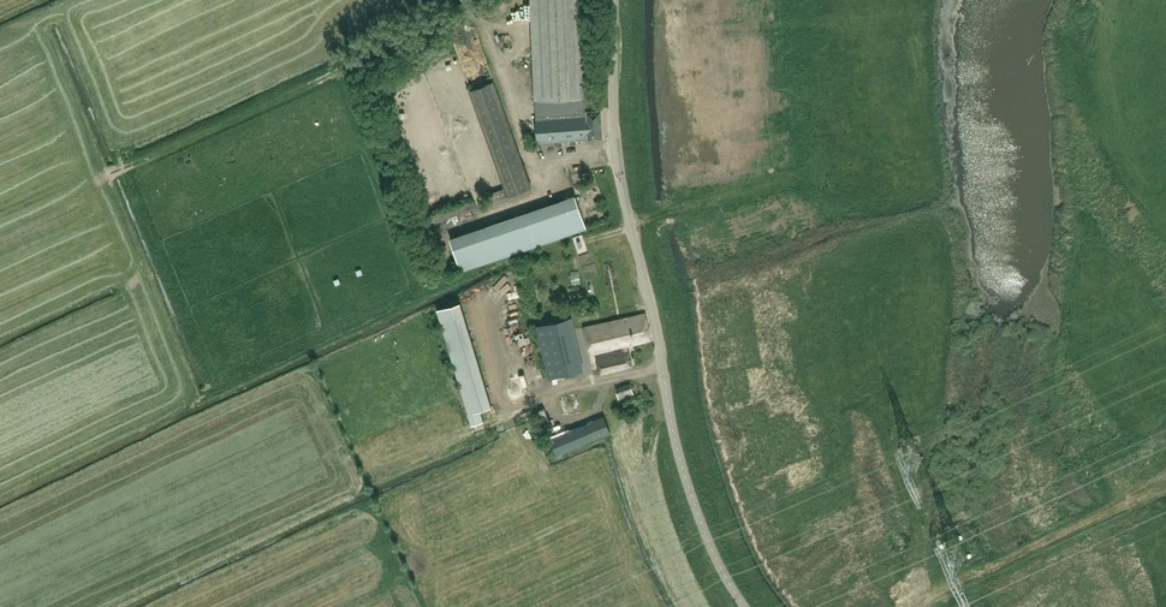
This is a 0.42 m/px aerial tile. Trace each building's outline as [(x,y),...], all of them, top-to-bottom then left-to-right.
[(535,99),(537,142),(602,138),(601,109),(587,110),(582,0),(530,0),(534,99),(535,99)] [(470,90),(505,187),(486,194),(489,202),(530,187),(492,82),(470,90)] [(587,226),(576,193),(450,236),(461,269),(587,226)] [(460,301),(436,308),(471,423),(484,419),(481,408),(491,405),(460,301)] [(646,313),(584,327),(590,354),(621,346),(622,349),(596,355),(600,372),(632,365),(627,345),(651,339),(646,313)] [(581,369),(569,317),(536,325),(549,376),(581,369)] [(634,393),(630,383),(616,387),(619,398),(634,393)] [(604,416),(586,423),(592,439),(611,432),(604,416)] [(586,423),(550,438),(556,453),(592,439),(586,423)]
